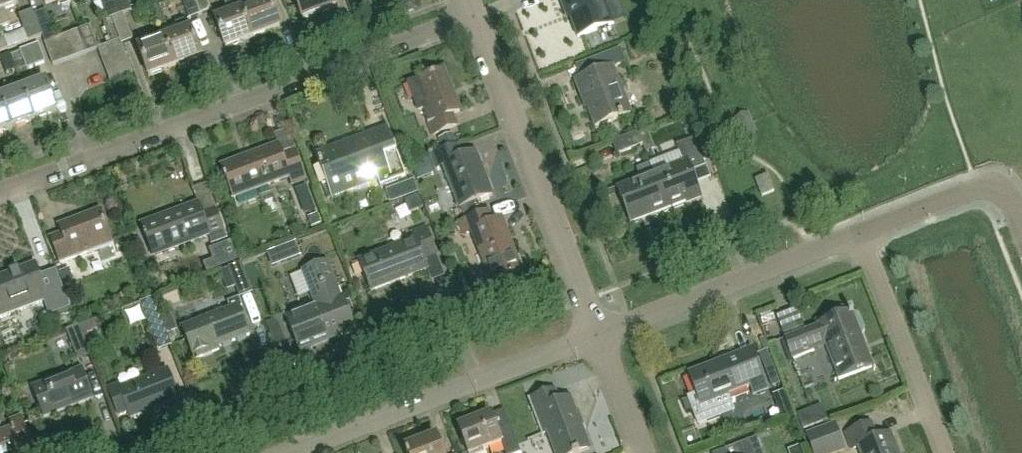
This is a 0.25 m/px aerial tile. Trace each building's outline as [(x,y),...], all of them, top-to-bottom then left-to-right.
[(15,0),(0,0),(0,28),(1,30),(11,26),(5,12),(18,7),(15,0)] [(114,0),(100,0),(108,20),(112,18),(120,15),(114,0)] [(127,0),(114,0),(120,15),(123,14),(132,11),(127,0)] [(195,0),(182,0),(189,19),(200,15),(195,0)] [(207,0),(195,0),(200,15),(211,11),(207,0)] [(270,0),(269,1),(269,0),(257,0),(258,4),(242,10),(253,39),(280,29),(270,0)] [(333,0),(295,0),(303,20),(336,8),(333,0)] [(604,0),(561,0),(566,14),(569,13),(578,36),(577,37),(578,38),(613,25),(604,0)] [(253,39),(242,10),(215,20),(226,49),(253,39)] [(42,37),(34,15),(32,11),(19,16),(29,42),(42,37)] [(57,38),(47,11),(34,15),(42,37),(44,43),(57,38)] [(120,41),(122,44),(133,40),(123,14),(120,15),(112,18),(120,41)] [(201,58),(191,29),(189,24),(185,21),(175,25),(179,34),(165,39),(175,68),(179,66),(180,70),(190,67),(188,63),(201,58)] [(98,50),(89,27),(79,31),(87,54),(98,50)] [(87,54),(79,31),(68,35),(76,58),(87,54)] [(76,58),(68,35),(57,38),(65,62),(76,58)] [(65,62),(57,38),(44,43),(53,67),(65,62)] [(175,68),(165,39),(139,48),(149,77),(175,68)] [(5,40),(0,42),(0,53),(8,50),(5,40)] [(125,52),(122,44),(120,41),(98,50),(102,61),(125,52)] [(45,63),(38,45),(20,52),(27,70),(45,63)] [(631,114),(613,68),(625,63),(620,50),(594,60),(599,73),(576,82),(584,103),(586,102),(596,126),(595,127),(595,128),(619,119),(620,120),(623,119),(623,117),(631,114)] [(129,63),(125,52),(102,61),(106,72),(129,63)] [(17,71),(11,55),(1,59),(7,75),(17,71)] [(133,74),(129,63),(106,72),(111,83),(133,74)] [(460,113),(444,72),(408,86),(419,114),(424,112),(433,136),(457,127),(452,116),(460,113)] [(57,111),(46,82),(23,90),(34,120),(57,111)] [(34,120),(23,90),(1,99),(12,128),(34,120)] [(1,99),(0,99),(0,133),(12,128),(1,99)] [(644,146),(638,133),(613,143),(617,156),(644,146)] [(453,134),(438,140),(442,149),(456,144),(453,134)] [(407,179),(394,145),(381,150),(377,139),(369,142),(317,161),(331,198),(378,181),(381,188),(407,179)] [(703,200),(694,175),(708,170),(696,139),(678,146),(684,163),(653,174),(667,212),(686,204),(687,206),(703,200)] [(307,181),(296,152),(283,157),(278,146),(222,167),(226,178),(224,179),(226,183),(228,182),(234,199),(291,178),(294,186),(307,181)] [(492,196),(476,153),(462,158),(458,147),(431,157),(436,169),(443,166),(460,208),(462,208),(477,201),(492,196)] [(667,212),(653,174),(649,166),(637,170),(640,179),(617,188),(631,226),(667,212)] [(775,192),(769,177),(757,181),(763,197),(775,192)] [(419,196),(405,201),(409,213),(423,208),(419,196)] [(477,201),(462,208),(466,221),(482,215),(477,201)] [(226,240),(216,212),(203,216),(198,205),(142,226),(146,237),(144,238),(146,242),(148,241),(154,258),(210,238),(213,245),(226,240)] [(114,243),(102,212),(61,228),(63,236),(52,240),(61,263),(114,243)] [(513,278),(512,276),(522,272),(502,220),(493,224),(488,212),(482,215),(466,221),(458,224),(463,236),(472,232),(492,284),(508,277),(509,280),(513,278)] [(318,214),(308,218),(312,228),(321,225),(318,214)] [(427,270),(423,261),(436,256),(425,228),(412,233),(415,240),(360,262),(371,292),(427,270)] [(358,331),(345,298),(343,298),(329,261),(306,270),(315,293),(311,294),(316,305),(286,317),(300,354),(358,331)] [(228,269),(240,299),(253,294),(242,264),(228,269)] [(36,266),(17,273),(17,274),(0,280),(0,313),(42,298),(50,318),(61,314),(67,331),(76,328),(64,293),(59,294),(58,290),(47,295),(36,266)] [(69,270),(59,273),(64,286),(73,282),(69,270)] [(249,335),(239,308),(242,306),(239,299),(228,303),(231,311),(183,329),(194,360),(219,350),(218,348),(249,335)] [(153,334),(164,330),(160,320),(153,300),(141,304),(153,334)] [(867,351),(861,337),(864,331),(859,317),(853,315),(852,312),(849,313),(842,310),(831,314),(828,321),(817,326),(818,327),(784,340),(792,360),(814,352),(813,348),(824,343),(838,380),(874,367),(868,351),(867,351)] [(169,317),(160,320),(164,330),(166,335),(175,332),(169,317)] [(78,362),(89,358),(78,328),(66,332),(78,362)] [(697,396),(689,399),(699,426),(736,412),(730,395),(751,387),(754,395),(768,390),(753,350),(689,375),(697,396)] [(773,388),(782,384),(769,351),(760,354),(773,388)] [(93,399),(82,371),(33,389),(44,418),(93,399)] [(179,400),(168,372),(121,390),(119,386),(109,390),(120,419),(129,415),(130,419),(179,400)] [(529,401),(542,435),(548,433),(556,452),(581,452),(590,449),(571,399),(560,403),(555,391),(529,401)] [(511,428),(498,433),(492,416),(459,429),(469,452),(479,452),(502,444),(505,452),(520,452),(511,428)] [(21,452),(32,448),(20,417),(9,422),(12,430),(0,435),(0,452),(21,452)] [(847,452),(837,424),(806,435),(813,452),(845,452),(847,452)] [(894,451),(897,450),(891,434),(877,439),(871,424),(845,434),(851,450),(859,447),(861,452),(895,452),(894,451)] [(436,438),(406,450),(408,452),(442,452),(436,438)] [(757,439),(738,446),(741,452),(763,452),(757,439)]
